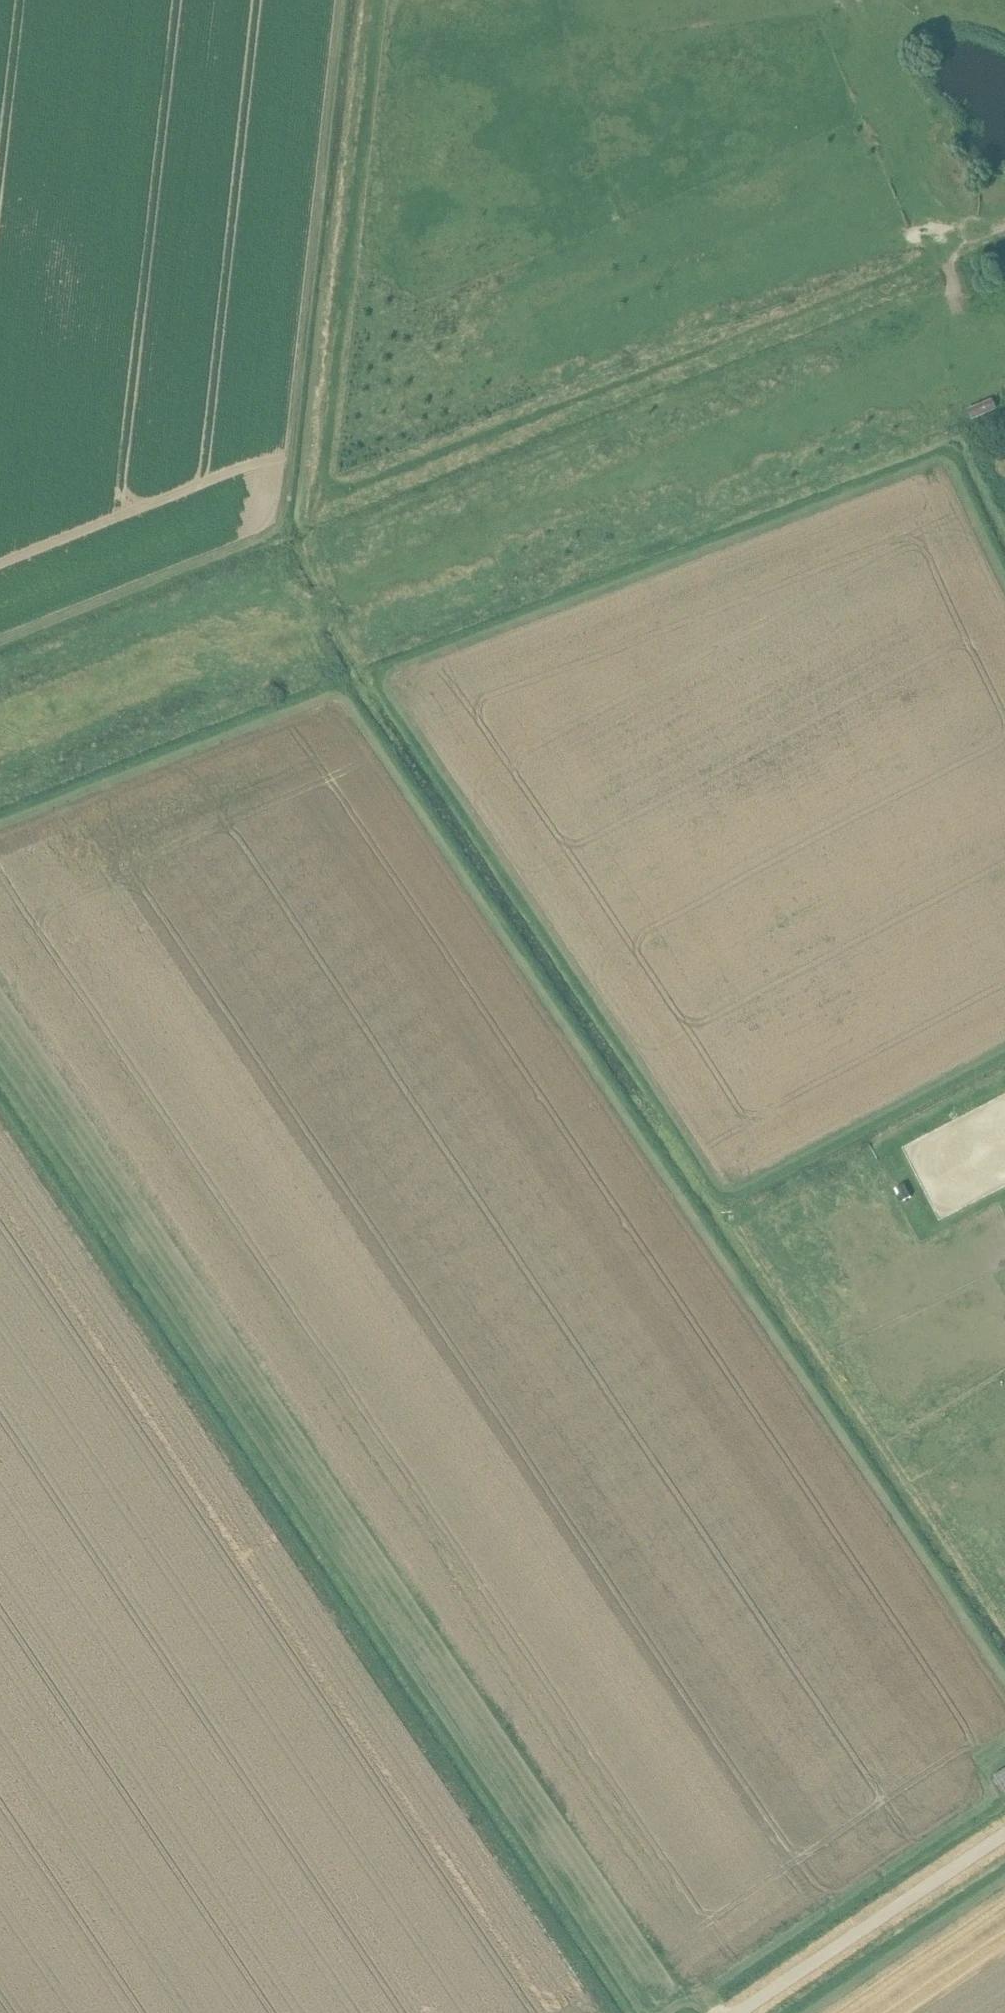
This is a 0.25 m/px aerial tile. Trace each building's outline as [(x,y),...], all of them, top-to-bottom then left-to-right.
[(991,401),(966,411),(970,420),(970,421),(995,411),(993,405),(991,401)] [(994,1776),(1004,1792),(1004,1769),(994,1776)]
